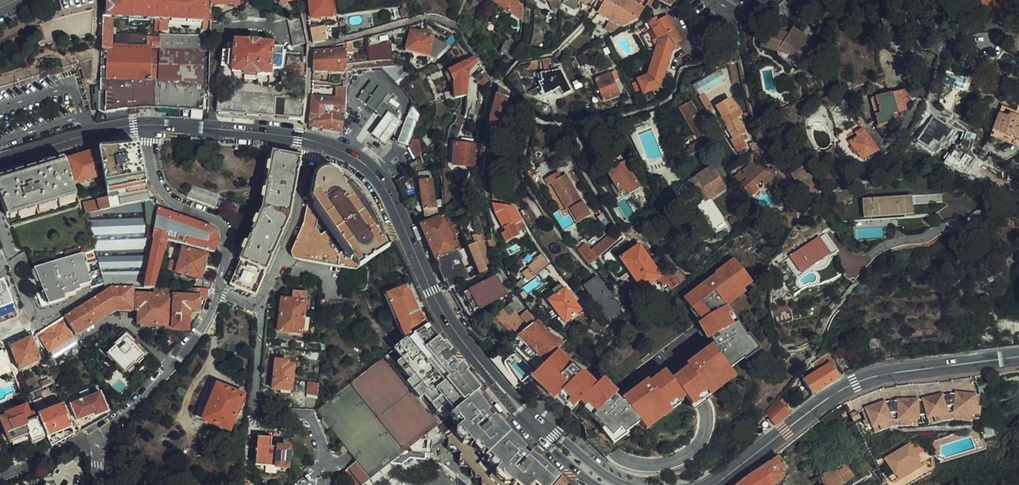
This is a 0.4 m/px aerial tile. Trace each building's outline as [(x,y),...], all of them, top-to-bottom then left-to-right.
[(161,10),(161,0),(111,0),(110,16),(103,16),(102,55),(101,111),(105,114),(127,110),(153,108),(159,109),(160,35),(160,30),(161,10)] [(161,10),(160,30),(167,30),(168,20),(204,22),(204,30),(211,30),(211,5),(207,5),(207,0),(161,0),(161,10)] [(312,20),(335,17),(333,0),(309,0),(312,20)] [(522,6),(517,3),(519,0),(491,0),(490,0),(511,15),(515,17),(521,22),(522,6)] [(549,2),(558,12),(563,2),(564,0),(546,0),(549,2)] [(563,2),(573,7),(576,0),(610,20),(604,28),(613,34),(638,20),(611,4),(604,0),(564,0),(563,2)] [(644,9),(635,3),(631,1),(630,0),(604,0),(611,4),(638,20),(644,9)] [(222,19),(220,22),(225,22),(244,21),(244,17),(270,18),(270,23),(289,19),(294,47),(308,47),(308,45),(302,16),(290,18),(286,16),(279,15),(272,13),(270,9),(266,6),(261,5),(251,5),(247,7),(244,10),(238,11),(230,14),(222,19)] [(656,58),(663,76),(671,51),(669,47),(681,40),(667,15),(658,20),(656,17),(644,24),(648,32),(645,34),(651,47),(653,46),(654,46),(653,51),(656,58)] [(804,41),(806,38),(794,30),(777,25),(775,31),(766,29),(761,48),(778,54),(782,50),(790,55),(789,57),(798,63),(800,61),(808,67),(819,53),(809,46),(810,45),(804,41)] [(313,44),(328,41),(325,27),(316,29),(315,26),(310,27),(313,44)] [(438,59),(450,47),(433,40),(433,37),(411,31),(406,50),(429,56),(429,55),(438,59)] [(651,47),(645,34),(642,36),(648,48),(651,47)] [(160,35),(159,109),(204,113),(204,96),(209,96),(210,52),(203,52),(203,36),(160,35)] [(293,80),(306,81),(308,57),(284,55),(284,50),(274,50),(273,44),(260,43),(260,42),(249,41),(249,42),(235,41),(235,45),(228,45),(228,51),(224,51),(223,67),(232,68),(232,73),(244,74),(245,76),(259,77),(259,75),(271,76),(272,71),(282,72),(282,79),(288,79),(289,73),(293,73),(293,80)] [(499,65),(504,69),(512,61),(519,45),(511,42),(510,45),(505,43),(501,54),(506,57),(499,65)] [(390,45),(367,48),(369,62),(377,62),(392,60),(390,45)] [(737,57),(735,47),(718,51),(720,60),(737,57)] [(347,50),(331,52),(330,71),(347,72),(347,50)] [(660,85),(663,76),(656,58),(653,51),(650,62),(655,71),(637,80),(644,93),(660,85)] [(331,52),(314,54),(313,58),(313,71),(330,71),(331,52)] [(468,74),(477,63),(473,57),(469,60),(448,71),(448,72),(453,81),(454,98),(466,96),(468,74)] [(92,59),(81,63),(87,80),(92,79),(92,59)] [(536,61),(528,63),(530,70),(538,69),(536,61)] [(34,64),(18,69),(22,81),(38,76),(34,64)] [(411,66),(385,68),(403,87),(419,74),(411,66)] [(18,69),(0,74),(0,87),(22,81),(18,69)] [(560,71),(542,75),(542,82),(539,83),(540,86),(545,96),(560,89),(563,95),(571,91),(560,71)] [(616,71),(595,80),(603,101),(619,95),(614,81),(619,79),(616,71)] [(453,81),(448,72),(445,74),(449,82),(453,81)] [(966,79),(948,72),(944,84),(962,91),(966,79)] [(480,73),(475,78),(483,86),(488,81),(480,73)] [(367,78),(353,96),(383,117),(392,125),(396,120),(400,115),(382,103),(388,94),(367,78)] [(347,109),(347,87),(336,87),(335,99),(332,100),(332,109),(347,109)] [(504,92),(498,88),(491,115),(490,126),(501,129),(506,131),(513,104),(508,103),(510,96),(504,92)] [(906,89),(871,100),(879,127),(895,122),(893,116),(897,115),(905,107),(905,105),(911,104),(906,89)] [(732,107),(735,105),(736,104),(729,92),(715,100),(721,111),(720,111),(727,123),(726,123),(727,126),(732,133),(740,129),(743,127),(737,117),(732,107)] [(217,112),(304,120),(305,100),(239,95),(217,93),(217,112)] [(709,112),(713,110),(704,95),(698,98),(706,112),(708,111),(709,112)] [(342,134),(347,109),(332,109),(332,100),(311,98),(310,116),(309,120),(309,126),(342,134)] [(399,143),(411,147),(422,111),(413,100),(399,143)] [(705,118),(703,114),(699,116),(691,104),(680,109),(696,138),(697,137),(704,133),(710,130),(705,118)] [(740,115),(735,105),(732,107),(737,117),(740,115)] [(1002,106),(999,115),(1008,118),(1010,115),(1018,118),(1018,113),(1002,106)] [(824,107),(816,109),(823,118),(829,114),(824,107)] [(1010,115),(1008,118),(999,115),(993,130),(1018,140),(1018,118),(1010,115)] [(399,123),(396,120),(392,125),(383,117),(371,133),(384,143),(399,123)] [(933,144),(937,147),(946,142),(953,131),(934,117),(916,143),(928,151),(933,144)] [(490,126),(489,139),(497,141),(501,129),(490,126)] [(732,133),(727,126),(725,127),(733,140),(743,135),(740,129),(732,133)] [(858,138),(842,148),(852,163),(862,160),(878,149),(863,128),(855,133),(858,138)] [(969,131),(961,141),(968,147),(976,137),(969,131)] [(697,137),(701,143),(702,145),(709,141),(704,133),(697,137)] [(758,151),(756,138),(747,144),(754,153),(758,151)] [(462,145),(460,145),(454,145),(453,167),(473,168),(474,166),(474,159),(474,153),(474,148),(474,147),(473,146),(473,141),(462,140),(462,145)] [(682,154),(685,159),(704,148),(702,145),(701,143),(682,154)] [(933,154),(937,147),(933,144),(928,151),(933,154)] [(150,201),(140,148),(100,151),(103,165),(109,197),(112,209),(144,202),(150,201)] [(276,148),(275,153),(282,155),(302,159),(303,153),(276,148)] [(103,165),(100,151),(78,158),(70,160),(77,185),(99,179),(99,177),(103,176),(99,166),(103,165)] [(758,151),(754,153),(756,160),(760,164),(763,163),(760,151),(758,151)] [(282,155),(275,153),(272,167),(269,181),(297,187),(302,159),(282,155)] [(620,157),(604,167),(614,184),(621,195),(628,190),(631,194),(639,188),(620,157)] [(760,164),(756,160),(753,161),(742,170),(745,173),(743,175),(740,172),(734,177),(750,196),(756,191),(756,186),(765,178),(764,175),(767,172),(760,164)] [(826,192),(810,165),(794,175),(800,185),(802,184),(806,192),(802,195),(811,206),(819,194),(823,193),(826,192)] [(702,189),(709,199),(710,200),(725,189),(710,167),(683,186),(691,197),(698,192),(702,189)] [(93,287),(104,284),(95,252),(85,218),(80,220),(65,169),(1,188),(17,242),(23,249),(29,251),(44,291),(48,304),(49,306),(67,301),(65,297),(76,293),(76,291),(80,290),(79,287),(92,283),(93,287)] [(293,249),(299,260),(345,268),(356,270),(390,247),(369,203),(359,191),(344,178),(341,179),(336,173),(332,171),(327,171),(324,171),(319,175),(316,181),(312,181),(310,199),(305,221),(293,249)] [(772,178),(767,172),(764,175),(765,178),(756,186),(759,190),(772,178)] [(571,209),(578,222),(589,216),(567,174),(561,178),(558,173),(545,180),(548,185),(551,183),(566,211),(571,209)] [(297,187),(269,181),(264,210),(232,286),(256,295),(291,218),(297,187)] [(424,217),(445,215),(445,211),(443,202),(434,203),(431,181),(420,183),(424,217)] [(617,197),(621,195),(614,184),(611,186),(617,197)] [(192,186),(188,198),(193,199),(219,209),(223,197),(192,186)] [(705,202),(709,199),(702,189),(698,192),(705,202)] [(768,194),(768,196),(772,199),(774,201),(780,196),(774,189),(768,194)] [(923,195),(853,199),(854,221),(893,219),(901,218),(925,216),(923,195)] [(84,202),(85,218),(112,209),(109,197),(84,202)] [(146,289),(155,290),(168,240),(215,254),(218,239),(219,235),(217,231),(215,228),(204,225),(182,216),(168,212),(159,209),(150,201),(144,202),(147,224),(156,227),(152,249),(146,289)] [(95,252),(152,249),(156,227),(147,224),(144,202),(112,209),(85,218),(95,252)] [(513,207),(493,205),(495,216),(507,236),(511,244),(522,238),(515,227),(522,222),(513,207)] [(455,224),(448,208),(445,211),(445,215),(450,226),(455,224)] [(574,225),(578,222),(571,209),(566,211),(574,225)] [(714,233),(728,227),(722,214),(708,219),(714,233)] [(421,227),(437,261),(459,252),(450,231),(448,227),(443,217),(421,227)] [(902,226),(901,218),(893,219),(893,226),(902,226)] [(460,235),(457,228),(451,230),(455,237),(460,235)] [(785,261),(793,272),(806,263),(808,268),(836,249),(825,233),(785,261)] [(483,273),(496,266),(482,234),(475,237),(478,244),(472,247),(483,273)] [(610,236),(593,251),(598,258),(604,253),(615,242),(610,236)] [(578,251),(589,265),(598,258),(593,251),(591,253),(585,245),(578,251)] [(621,259),(632,275),(650,262),(639,246),(621,259)] [(459,252),(437,261),(444,276),(450,291),(480,275),(467,248),(459,252)] [(111,288),(135,289),(146,289),(152,249),(95,252),(104,284),(106,291),(111,288)] [(837,251),(836,249),(808,268),(806,263),(793,272),(798,278),(811,269),(814,270),(819,270),(822,268),(825,267),(828,264),(829,260),(830,256),(837,251)] [(181,263),(178,273),(201,280),(208,256),(184,250),(181,263)] [(529,282),(550,265),(543,255),(535,261),(535,263),(531,266),(529,270),(523,275),(529,282)] [(169,271),(178,273),(181,263),(172,260),(169,271)] [(716,348),(714,349),(730,370),(745,359),(743,354),(752,347),(746,337),(738,322),(734,324),(729,314),(733,311),(730,305),(727,301),(744,288),(753,282),(736,260),(718,273),(718,274),(685,299),(692,309),(695,306),(705,319),(703,320),(716,348)] [(650,262),(632,275),(642,290),(661,276),(650,262)] [(356,270),(345,268),(342,286),(353,287),(355,278),(356,270)] [(355,278),(364,279),(365,272),(356,270),(355,278)] [(678,271),(673,275),(679,285),(685,280),(678,271)] [(496,277),(463,295),(474,314),(506,296),(496,277)] [(353,287),(363,289),(364,279),(355,278),(353,287)] [(597,279),(585,287),(607,319),(620,310),(597,279)] [(18,317),(4,282),(0,283),(0,324),(18,317)] [(352,299),(353,287),(342,286),(341,297),(352,299)] [(575,296),(568,287),(548,302),(564,324),(581,312),(571,299),(575,296)] [(116,310),(134,311),(135,289),(111,288),(106,291),(65,318),(67,321),(76,335),(116,310)] [(388,296),(407,341),(428,324),(424,321),(417,311),(407,288),(388,296)] [(747,292),(744,288),(727,301),(730,305),(747,292)] [(175,330),(189,330),(190,309),(200,310),(200,298),(207,298),(207,292),(188,291),(188,297),(170,296),(170,290),(155,290),(155,296),(139,295),(138,325),(174,327),(175,330)] [(48,304),(44,291),(39,293),(44,306),(48,304)] [(308,295),(294,293),(293,300),(284,299),(280,332),(303,334),(308,295)] [(526,306),(520,296),(508,306),(516,315),(526,306)] [(789,304),(774,307),(777,322),(779,322),(780,323),(793,320),(789,304)] [(516,315),(508,306),(495,318),(502,325),(504,323),(511,330),(518,337),(528,328),(519,318),(516,315)] [(701,322),(703,320),(705,319),(695,306),(692,309),(691,309),(701,321),(701,322)] [(617,387),(701,321),(691,309),(607,375),(617,387)] [(534,317),(530,311),(519,318),(528,328),(537,321),(534,317)] [(734,324),(738,322),(733,311),(729,314),(734,324)] [(63,323),(67,321),(65,318),(38,335),(50,353),(73,338),(63,323)] [(528,328),(518,337),(524,344),(544,364),(556,352),(564,343),(553,337),(554,335),(550,333),(551,331),(548,328),(547,330),(542,327),(543,325),(537,321),(528,328)] [(504,323),(502,325),(508,332),(511,330),(504,323)] [(407,341),(324,406),(351,440),(355,445),(363,456),(366,460),(378,475),(448,420),(452,414),(453,412),(439,394),(416,366),(444,344),(428,324),(407,341)] [(935,329),(889,334),(890,340),(936,335),(935,329)] [(582,332),(575,340),(583,348),(593,338),(582,332)] [(136,348),(137,346),(133,343),(124,333),(119,338),(121,340),(116,344),(118,346),(108,355),(127,373),(135,364),(137,365),(145,357),(136,348)] [(752,347),(758,344),(750,335),(746,337),(752,347)] [(518,337),(507,346),(534,374),(540,368),(544,364),(524,344),(518,337)] [(11,347),(21,371),(41,361),(32,338),(11,347)] [(880,339),(870,341),(870,349),(881,347),(880,339)] [(452,354),(444,344),(416,366),(439,394),(453,412),(477,393),(481,390),(460,365),(458,367),(449,356),(452,354)] [(743,354),(745,359),(746,358),(748,360),(762,349),(758,344),(752,347),(743,354)] [(507,376),(518,388),(529,378),(534,374),(507,346),(492,358),(507,376)] [(623,399),(625,402),(640,423),(642,425),(661,411),(665,415),(671,411),(667,406),(677,399),(679,402),(685,397),(692,406),(698,401),(700,403),(710,396),(735,377),(730,370),(714,349),(711,346),(687,365),(690,368),(674,380),(667,371),(651,383),(649,380),(623,399)] [(12,366),(5,352),(0,354),(0,372),(12,366)] [(534,374),(529,378),(547,397),(552,402),(556,399),(560,395),(568,403),(567,404),(572,410),(578,405),(583,410),(586,407),(595,416),(592,419),(604,431),(611,438),(622,429),(626,434),(640,423),(625,402),(622,404),(600,383),(593,389),(556,352),(544,364),(540,368),(534,374)] [(825,356),(819,360),(810,366),(815,374),(804,380),(813,395),(819,390),(840,378),(825,356)] [(290,363),(276,361),(273,389),(292,392),(296,366),(290,366),(290,363)] [(319,397),(320,383),(310,383),(308,396),(319,397)] [(54,384),(44,388),(50,399),(59,394),(54,384)] [(244,397),(219,387),(205,420),(230,430),(244,397)] [(453,412),(452,414),(459,422),(453,427),(460,436),(473,449),(483,461),(513,433),(507,426),(501,420),(498,423),(492,418),(490,419),(488,414),(489,413),(485,408),(488,405),(477,393),(453,412)] [(102,394),(72,405),(78,421),(96,414),(98,417),(110,413),(102,394)] [(978,412),(980,396),(969,395),(958,394),(957,396),(955,414),(968,416),(968,419),(977,420),(978,412)] [(560,395),(556,399),(570,413),(572,410),(567,404),(568,403),(560,395)] [(950,395),(943,397),(947,414),(948,420),(949,420),(955,420),(955,414),(957,396),(950,395)] [(712,398),(710,396),(700,403),(698,401),(692,406),(695,410),(712,398)] [(921,400),(926,421),(929,421),(935,420),(934,417),(947,414),(943,397),(943,396),(921,400)] [(34,402),(40,416),(48,413),(42,399),(34,402)] [(667,406),(671,411),(674,409),(680,404),(679,402),(677,399),(667,406)] [(58,409),(66,406),(62,400),(55,403),(57,406),(58,409)] [(920,422),(926,421),(921,400),(899,401),(899,403),(900,423),(920,422)] [(790,413),(780,401),(766,413),(776,425),(784,418),(790,413)] [(893,422),(886,405),(885,403),(864,412),(868,421),(871,420),(876,431),(882,429),(881,427),(893,422)] [(900,423),(899,403),(891,403),(886,405),(893,422),(896,428),(900,426),(900,423)] [(572,415),(571,416),(582,428),(590,443),(607,460),(625,445),(623,442),(629,437),(627,435),(618,443),(613,447),(608,441),(602,433),(604,431),(592,419),(591,420),(582,412),(583,410),(578,405),(572,410),(570,413),(572,415)] [(32,445),(47,439),(36,412),(32,414),(29,406),(7,415),(7,416),(1,419),(11,444),(29,437),(32,445)] [(40,416),(54,449),(60,445),(77,435),(66,406),(58,409),(50,412),(48,413),(40,416)] [(586,407),(583,410),(582,412),(591,420),(592,419),(595,416),(586,407)] [(661,411),(642,425),(646,430),(665,415),(661,411)] [(935,420),(929,421),(930,425),(948,420),(947,414),(934,417),(935,420)] [(968,416),(955,414),(955,420),(977,423),(977,420),(968,419),(968,416)] [(855,415),(848,419),(851,426),(858,423),(855,415)] [(870,434),(876,431),(871,420),(868,421),(866,423),(870,434)] [(878,434),(896,428),(893,422),(881,427),(882,429),(876,431),(878,434)] [(453,427),(443,436),(445,439),(444,440),(446,442),(445,443),(446,445),(446,446),(446,448),(446,449),(448,452),(457,453),(459,455),(458,456),(459,458),(458,459),(459,460),(459,461),(459,462),(458,464),(460,466),(459,469),(468,469),(471,471),(483,461),(473,449),(460,436),(453,427)] [(627,435),(626,434),(622,429),(611,438),(608,441),(613,447),(618,443),(627,435)] [(608,441),(611,438),(604,431),(602,433),(608,441)] [(513,433),(483,461),(508,484),(550,484),(557,478),(537,459),(535,462),(530,458),(528,458),(524,453),(524,452),(520,447),(522,444),(513,433)] [(893,469),(890,471),(897,480),(899,479),(896,474),(920,461),(912,447),(920,442),(916,435),(910,439),(912,442),(909,443),(911,446),(887,460),(893,469)] [(271,448),(271,444),(272,440),(261,439),(260,442),(256,441),(255,450),(259,451),(257,467),(290,469),(291,449),(278,448),(271,448)] [(355,445),(351,440),(347,444),(350,449),(355,445)] [(363,456),(355,463),(354,464),(355,465),(369,483),(378,475),(366,460),(363,456)] [(770,464),(762,469),(771,484),(783,477),(779,471),(785,467),(781,461),(779,458),(770,464)] [(471,471),(470,472),(471,474),(470,475),(471,476),(471,477),(472,479),(472,480),(475,480),(475,481),(476,480),(477,481),(479,480),(481,482),(480,483),(481,484),(480,484),(508,484),(483,461),(471,471)] [(824,473),(825,475),(813,482),(815,484),(842,484),(846,483),(845,482),(853,477),(843,461),(824,473)] [(923,465),(920,461),(896,474),(899,479),(923,465)] [(779,471),(783,477),(788,471),(785,467),(779,471)] [(741,483),(742,484),(770,484),(771,484),(762,469),(747,478),(741,483)] [(897,480),(890,471),(886,474),(892,483),(897,480)] [(560,479),(555,484),(567,484),(569,483),(563,477),(560,479)]
